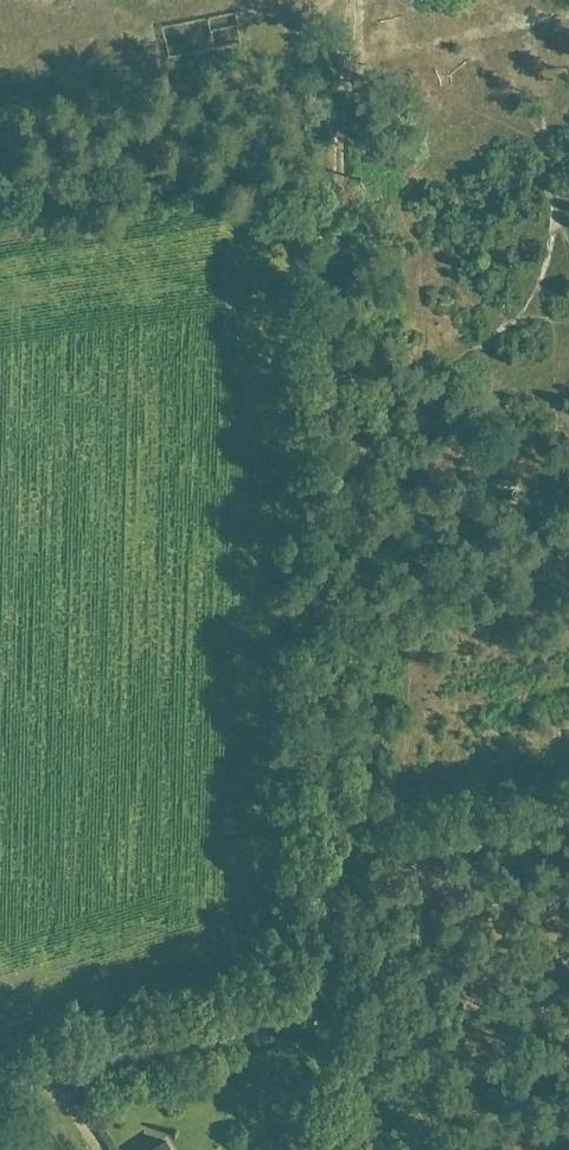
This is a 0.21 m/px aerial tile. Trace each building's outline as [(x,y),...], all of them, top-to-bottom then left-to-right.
[(154,1149),(172,1149),(167,1142),(154,1149)]
